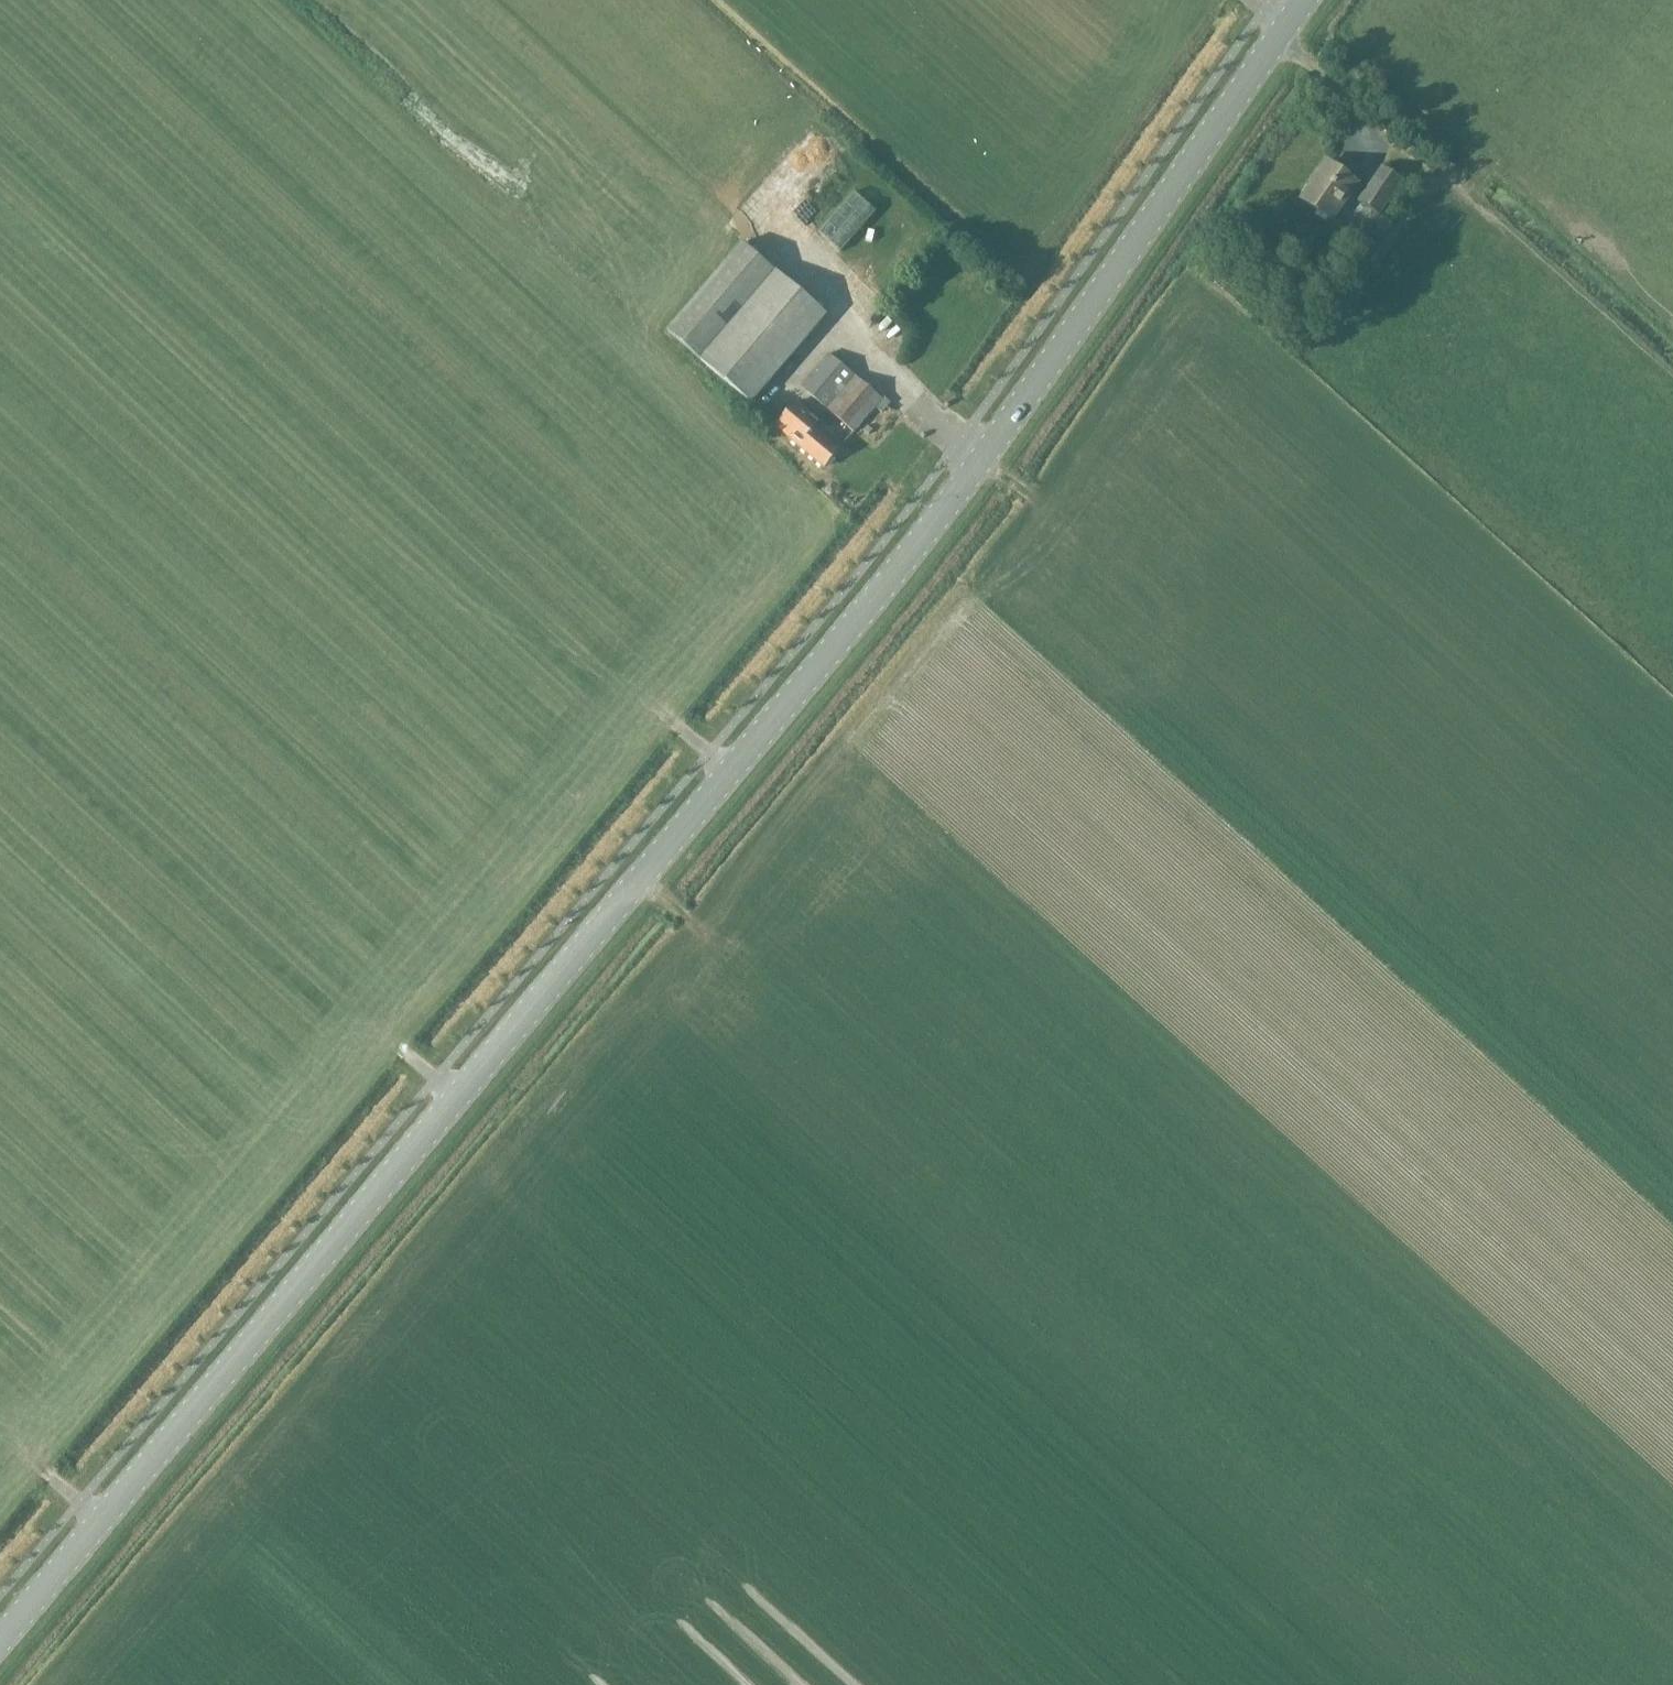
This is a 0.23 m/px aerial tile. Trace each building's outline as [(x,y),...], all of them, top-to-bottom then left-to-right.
[(1332,220),(1359,183),(1327,160),(1320,171),(1317,170),(1308,183),(1310,184),(1300,198),(1332,220)] [(843,231),(878,190),(862,176),(827,218),(843,231)] [(1395,191),(1374,178),(1359,200),(1380,213),(1395,191)] [(749,405),(825,316),(742,247),(667,335),(749,405)] [(802,389),(855,432),(876,407),(882,412),(888,405),(829,356),(802,389)] [(824,468),(838,451),(825,440),(826,437),(814,427),(820,420),(798,402),(776,428),(824,468)]
